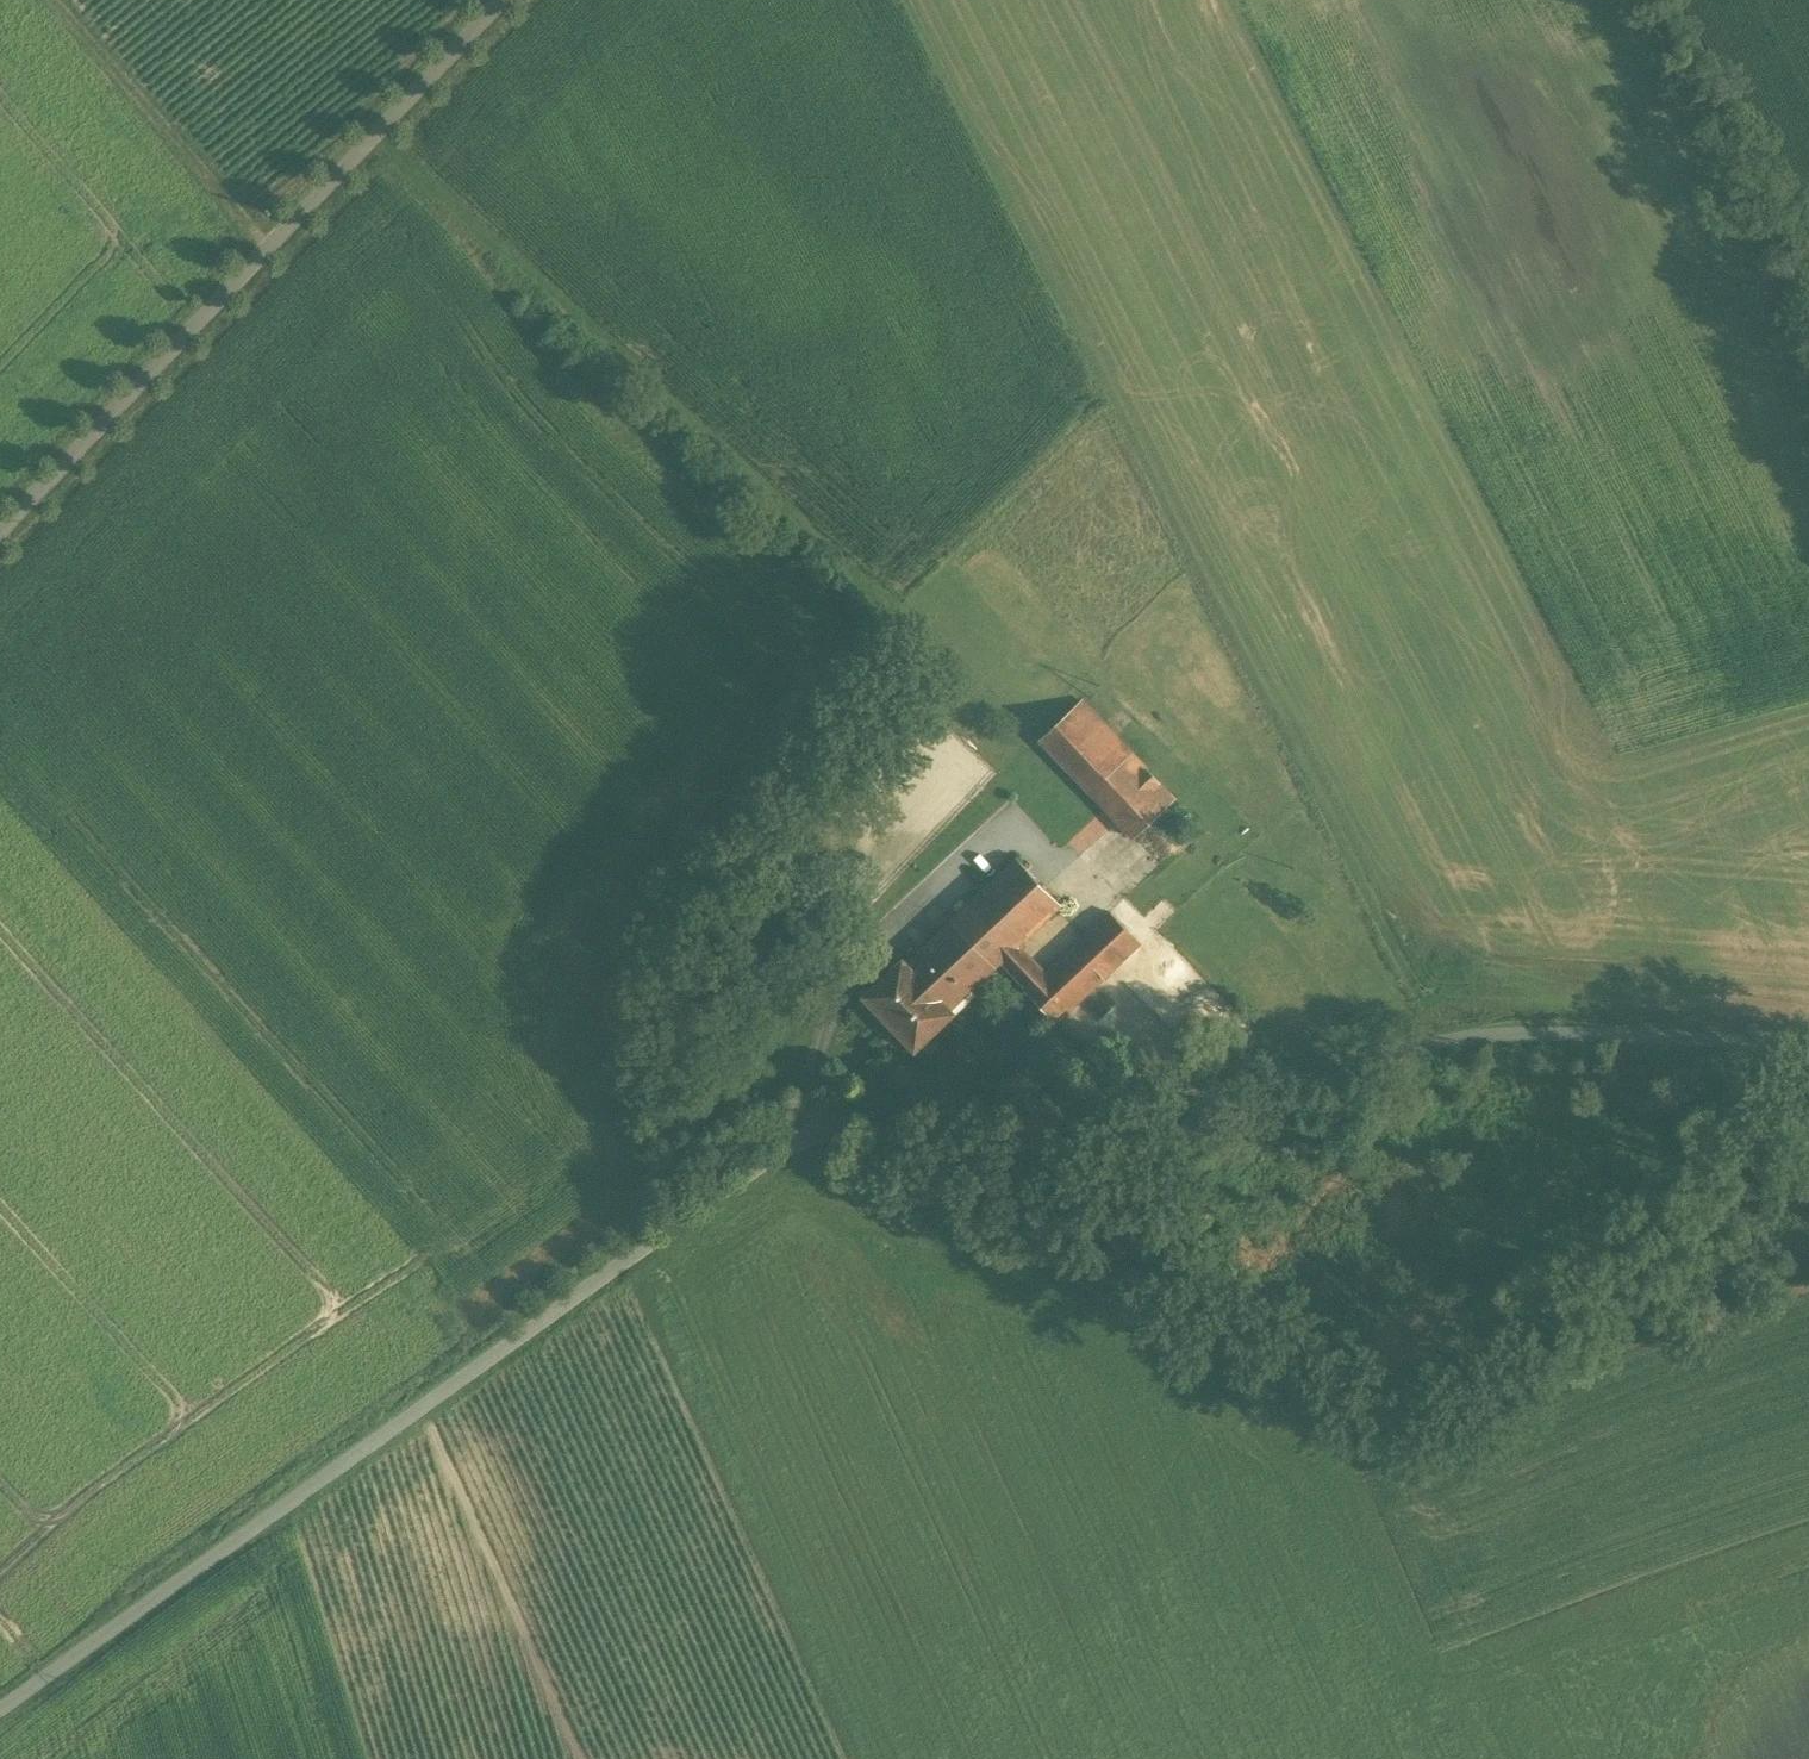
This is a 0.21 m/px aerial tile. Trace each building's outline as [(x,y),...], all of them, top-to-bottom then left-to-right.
[(1175,798),(1083,700),(1041,739),(1133,837),(1175,798)] [(906,964),(950,1010),(1001,962),(1027,990),(1026,991),(1056,1022),(1140,943),(1110,911),(1046,972),(1024,949),(1028,946),(1023,942),(1062,905),(1017,859),(906,964)] [(817,950),(809,957),(809,967),(819,971),(827,965),(826,955),(817,950)] [(953,1013),(950,1010),(906,964),(903,960),(864,996),(915,1050),(953,1013)]
